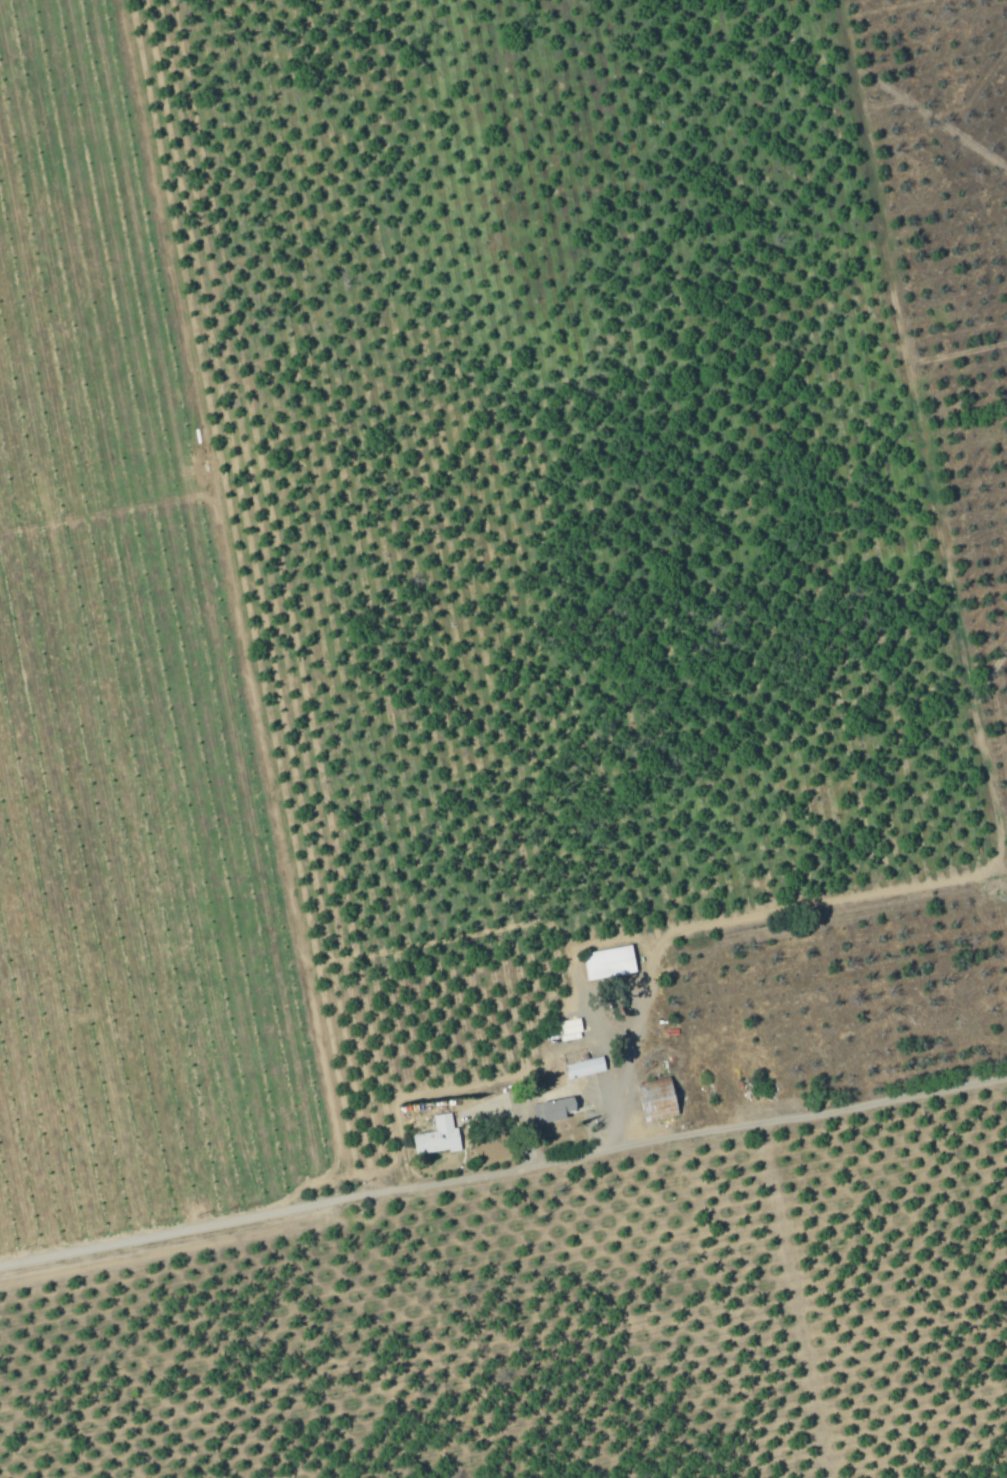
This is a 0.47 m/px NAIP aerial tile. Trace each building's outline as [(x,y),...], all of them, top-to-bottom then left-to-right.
[(588,978),(637,972),(634,945),(585,952),(588,978)] [(567,1062),(569,1077),(595,1073),(593,1059),(567,1062)] [(570,1116),(568,1109),(576,1107),(573,1095),(544,1102),(549,1121),(570,1116)] [(418,1154),(461,1146),(454,1111),(434,1114),(437,1129),(414,1134),(418,1154)]
